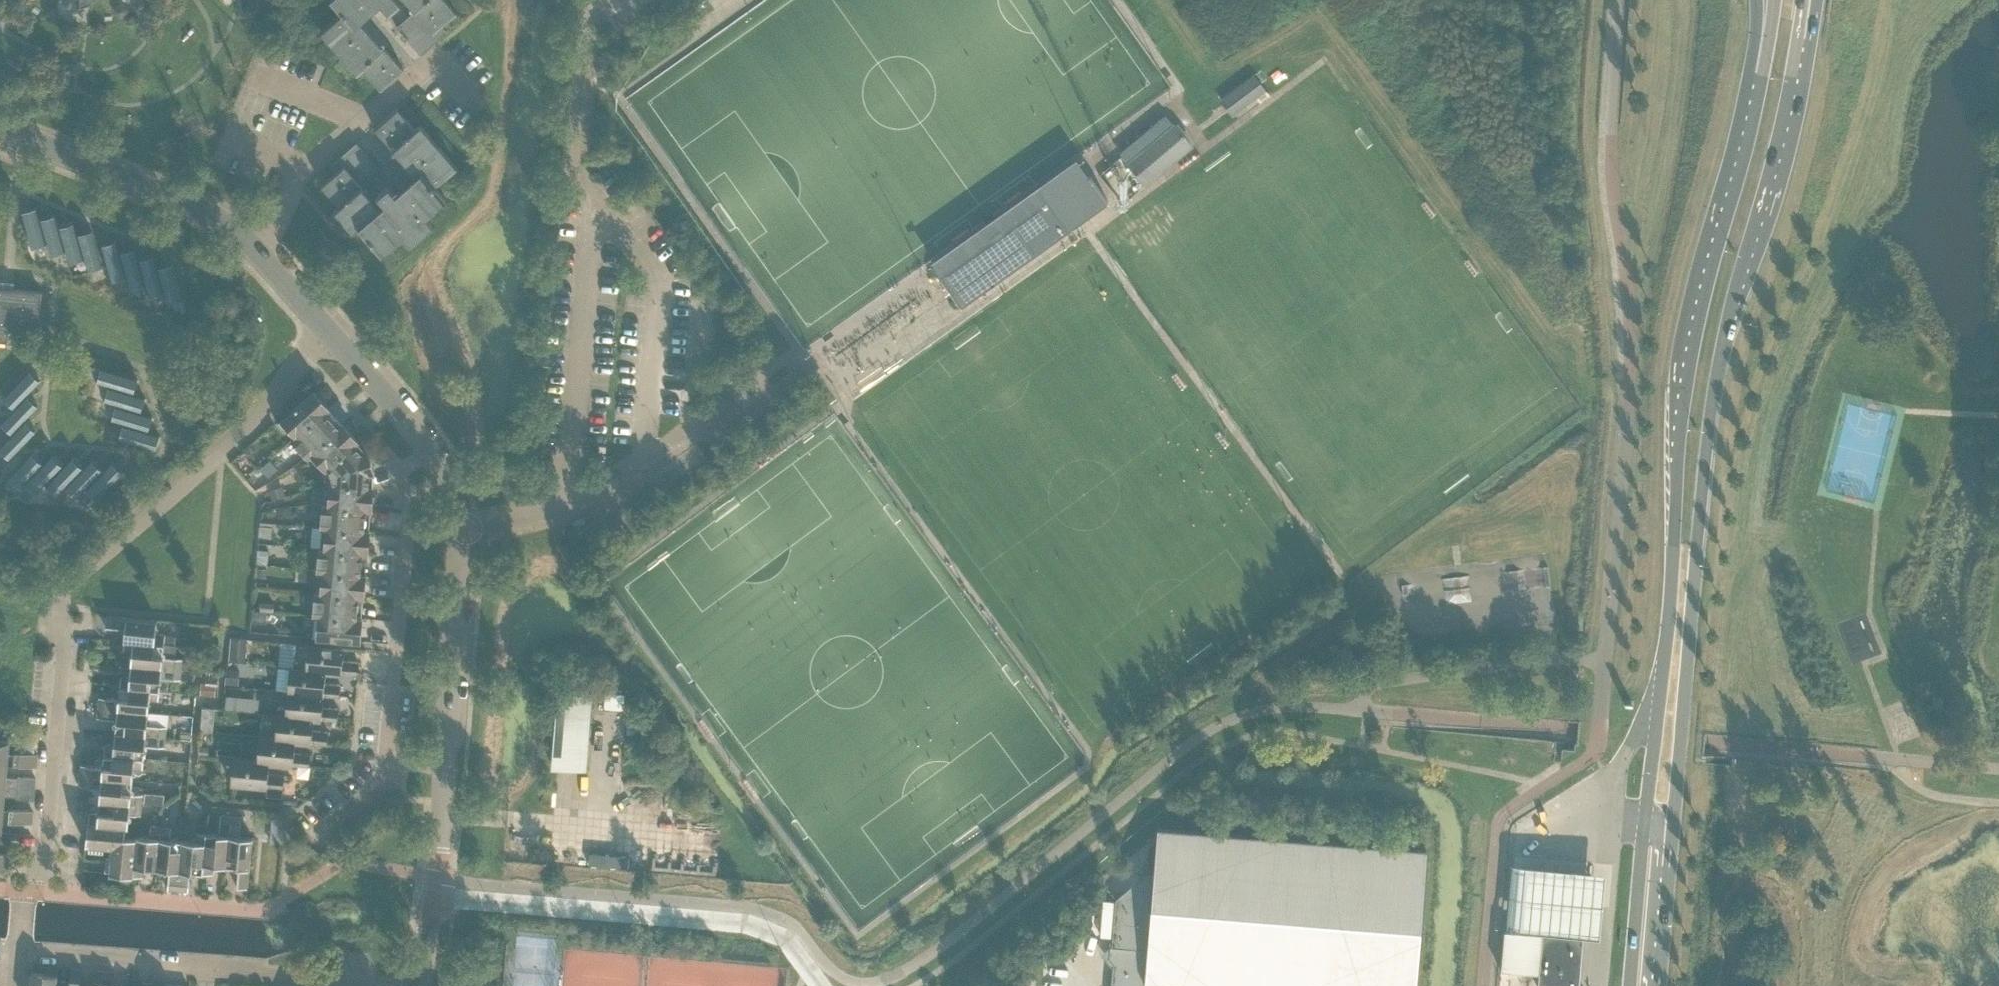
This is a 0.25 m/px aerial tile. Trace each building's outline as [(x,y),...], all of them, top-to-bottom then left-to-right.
[(80,7),(77,8),(77,9),(92,3),(92,0),(80,0),(80,7)] [(342,11),(320,30),(358,73),(363,69),(381,90),(404,70),(385,48),(380,52),(352,21),(373,2),(371,0),(332,0),(342,11)] [(401,3),(398,0),(379,0),(390,12),(401,3)] [(420,6),(397,27),(421,55),(448,31),(442,25),(457,13),(446,0),(415,0),(420,6)] [(1233,116),(1266,91),(1254,74),(1220,99),(1233,116)] [(415,128),(397,108),(374,128),(393,149),(398,145),(426,177),(404,195),(411,203),(392,220),(385,212),(380,216),(358,191),(381,170),(357,143),(330,166),(335,172),(321,184),(339,205),(334,209),(353,231),(359,227),(383,254),(404,236),(411,244),(433,225),(426,217),(446,198),(436,186),(458,167),(420,124),(415,128)] [(1192,130),(1182,118),(1175,125),(1174,124),(1128,163),(1146,184),(1192,146),(1184,137),(1192,130)] [(1076,156),(928,261),(961,306),(1108,201),(1076,156)] [(390,209),(401,199),(387,185),(377,194),(390,209)] [(23,211),(22,211),(32,248),(34,247),(33,247),(36,245),(43,243),(45,244),(46,244),(36,207),(35,207),(35,208),(34,210),(26,212),(23,211)] [(42,218),(41,218),(51,255),(52,255),(52,254),(54,252),(62,250),(63,251),(64,252),(65,251),(54,215),(53,215),(53,217),(45,219),(42,218)] [(61,226),(60,226),(70,263),(71,262),(73,260),(80,258),(82,259),(83,259),(73,222),(72,223),(71,225),(64,227),(61,226)] [(79,233),(78,234),(89,270),(90,270),(92,267),(99,265),(101,266),(101,267),(102,267),(92,230),(91,230),(91,231),(90,232),(82,235),(80,234),(79,233)] [(103,244),(102,244),(112,281),(113,280),(115,278),(123,276),(124,277),(125,277),(126,277),(116,240),(114,241),(115,241),(114,243),(106,245),(103,244)] [(122,251),(121,252),(131,288),(132,288),(134,285),(142,283),(143,285),(145,285),(134,248),(133,248),(133,249),(132,250),(125,253),(122,252),(122,251)] [(141,259),(140,259),(150,296),(151,296),(151,295),(153,293),(160,291),(162,292),(162,293),(163,292),(153,256),(152,256),(151,258),(144,260),(141,259)] [(159,267),(158,267),(169,303),(170,303),(172,301),(179,299),(181,300),(182,300),(172,263),(171,263),(171,264),(170,266),(162,268),(160,267),(159,267)] [(7,342),(9,323),(38,326),(41,292),(0,288),(0,341),(7,342)] [(138,379),(101,367),(101,369),(102,372),(100,379),(98,380),(97,381),(134,393),(134,392),(133,390),(135,383),(137,380),(137,381),(138,379)] [(31,371),(30,370),(3,398),(4,399),(5,398),(7,399),(13,404),(13,406),(13,407),(40,380),(39,379),(37,380),(31,374),(30,371),(31,371)] [(145,398),(109,386),(108,387),(109,388),(109,390),(107,398),(105,399),(105,398),(105,400),(141,412),(141,411),(141,410),(140,409),(142,401),(144,399),(145,399),(145,398)] [(324,411),(325,411),(329,408),(314,390),(278,422),(279,423),(283,419),(297,435),(324,411)] [(28,396),(1,423),(2,424),(5,424),(11,429),(11,432),(10,432),(11,433),(38,405),(37,404),(36,405),(34,405),(29,400),(28,397),(28,396)] [(152,417),(116,405),(115,406),(116,407),(117,409),(115,417),(113,417),(112,417),(112,419),(148,431),(149,429),(148,429),(147,428),(149,420),(152,418),(152,417)] [(339,427),(325,411),(324,411),(297,435),(293,438),(308,456),(312,452),(312,451),(339,427)] [(25,421),(0,447),(0,449),(3,450),(9,455),(8,457),(9,458),(35,431),(35,430),(34,430),(32,430),(27,425),(26,422),(25,421)] [(354,443),(354,444),(359,440),(343,423),(339,427),(312,451),(312,452),(326,468),(354,443)] [(160,436),(123,424),(123,425),(124,428),(122,436),(120,436),(119,437),(156,450),(156,448),(154,447),(157,439),(159,437),(160,436)] [(362,453),(354,444),(354,443),(326,468),(322,471),(323,472),(330,466),(336,482),(326,482),(326,483),(331,484),(331,483),(368,486),(369,474),(375,472),(368,451),(362,453)] [(33,454),(32,453),(5,481),(6,481),(7,481),(9,482),(15,487),(15,489),(15,490),(42,463),(41,462),(39,462),(33,457),(32,454),(33,454)] [(53,456),(52,455),(26,483),(26,484),(27,483),(30,484),(35,489),(35,491),(35,492),(36,492),(62,465),(61,464),(59,465),(53,459),(52,456),(53,456)] [(73,458),(72,457),(46,485),(47,486),(50,486),(55,491),(55,494),(56,495),(82,467),(81,466),(81,467),(79,467),(73,462),(73,459),(73,458)] [(93,460),(92,460),(66,487),(67,488),(70,488),(75,494),(75,496),(76,497),(102,469),(101,468),(101,469),(99,469),(93,464),(93,461),(93,460)] [(270,460),(260,468),(267,476),(277,467),(270,460)] [(113,463),(112,462),(86,489),(87,490),(90,491),(95,496),(95,498),(96,499),(122,472),(121,471),(119,471),(114,466),(113,463)] [(374,486),(368,486),(331,483),(331,484),(330,504),(329,505),(366,508),(366,509),(372,509),(374,486)] [(282,485),(269,490),(272,500),(286,495),(282,485)] [(329,505),(330,504),(324,504),(322,527),(328,527),(364,530),(364,529),(366,509),(366,508),(329,505)] [(291,506),(278,509),(280,518),(292,516),(291,506)] [(259,525),(258,537),(272,538),(273,526),(259,525)] [(370,530),(364,529),(364,530),(328,527),(326,548),(326,549),(362,552),(362,553),(368,553),(370,530)] [(326,549),(326,548),(320,547),(318,571),(324,571),(360,574),(360,573),(362,553),(362,552),(326,549)] [(257,549),(256,563),(267,564),(269,550),(257,549)] [(258,568),(257,576),(266,577),(266,569),(258,568)] [(366,574),(360,573),(360,574),(324,571),(322,592),(358,596),(364,597),(366,574)] [(322,592),(316,591),(314,615),(320,615),(320,614),(356,618),(356,617),(358,596),(322,592)] [(260,602),(260,611),(274,611),(274,602),(260,602)] [(362,617),(356,617),(356,618),(320,614),(320,615),(318,636),(312,635),(312,636),(360,641),(362,617)] [(164,644),(164,643),(165,633),(156,633),(157,620),(106,615),(105,626),(125,628),(124,640),(164,644)] [(230,637),(229,660),(244,662),(246,638),(230,637)] [(177,644),(164,643),(164,644),(124,640),(123,651),(132,652),(131,664),(182,669),(183,658),(175,658),(177,644)] [(326,670),(326,671),(342,673),(342,672),(358,673),(359,661),(343,660),(344,647),(296,643),(293,667),(306,668),(306,669),(326,670)] [(181,680),(182,669),(131,664),(130,676),(121,676),(120,686),(160,690),(160,689),(168,690),(170,678),(181,680)] [(306,668),(293,667),(290,667),(288,691),(324,695),(340,696),(341,684),(325,683),(326,671),(326,670),(306,669),(306,668)] [(227,668),(225,684),(238,685),(239,669),(227,668)] [(214,696),(216,683),(200,682),(199,695),(214,696)] [(159,700),(160,690),(120,686),(119,698),(99,696),(98,707),(149,712),(150,700),(159,700)] [(323,706),(324,695),(288,691),(286,714),(285,714),(285,715),(314,717),(313,718),(322,719),(322,718),(338,719),(339,708),(323,706)] [(227,695),(225,708),(240,710),(241,697),(227,695)] [(580,769),(586,697),(559,695),(553,767),(580,769)] [(147,724),(149,712),(98,707),(97,718),(117,719),(116,731),(166,737),(167,726),(147,724)] [(285,715),(285,714),(278,714),(276,737),(275,737),(275,738),(296,740),(296,741),(312,742),(328,743),(329,731),(312,730),(313,718),(314,717),(285,715)] [(165,747),(166,737),(116,731),(115,744),(106,743),(105,754),(144,758),(145,745),(165,747)] [(275,738),(275,737),(260,736),(258,760),(257,760),(257,761),(269,762),(293,765),(293,764),(309,766),(310,754),(295,752),(296,741),(296,740),(275,738)] [(8,764),(37,766),(38,754),(9,751),(10,741),(0,740),(0,763),(7,763),(7,764),(8,764)] [(143,768),(144,758),(105,754),(104,766),(81,764),(80,775),(133,780),(134,767),(143,768)] [(257,761),(257,760),(234,758),(231,783),(267,786),(267,785),(283,787),(284,775),(268,774),(269,762),(257,761)] [(8,764),(7,764),(7,763),(0,763),(0,786),(35,789),(36,777),(18,775),(17,778),(7,777),(8,764)] [(132,792),(133,780),(80,775),(79,785),(101,788),(100,800),(143,804),(144,793),(132,792)] [(35,789),(0,786),(0,809),(4,809),(4,808),(5,796),(16,796),(16,798),(34,799),(35,789)] [(145,792),(144,803),(154,804),(155,793),(145,792)] [(142,814),(143,804),(100,800),(99,812),(90,811),(89,822),(126,826),(128,826),(130,813),(142,814)] [(4,808),(4,809),(0,809),(0,832),(2,832),(3,821),(32,823),(33,811),(4,808)] [(226,866),(231,815),(220,814),(219,834),(206,833),(202,873),(213,874),(214,865),(226,866)] [(231,815),(226,866),(239,867),(237,887),(248,888),(253,837),(240,836),(242,816),(231,815)] [(125,837),(126,826),(89,822),(86,845),(112,848),(112,847),(125,837)] [(157,869),(161,826),(150,825),(149,837),(136,835),(136,838),(133,876),(144,877),(145,867),(157,869)] [(178,891),(182,840),(170,839),(172,827),(161,826),(157,869),(169,870),(167,890),(178,891)] [(1426,850),(1157,829),(1154,874),(1145,873),(1115,899),(1111,946),(1110,946),(1109,956),(1111,956),(1111,955),(1117,955),(1116,961),(1113,964),(1111,985),(1415,985),(1426,850)] [(10,843),(11,833),(2,832),(0,832),(0,842),(10,843)] [(202,873),(206,833),(196,832),(195,841),(182,840),(178,891),(189,892),(190,872),(202,873)] [(136,838),(125,837),(112,847),(112,848),(110,873),(133,876),(136,838)] [(0,853),(0,866),(8,867),(9,854),(0,853)] [(1596,942),(1603,876),(1510,866),(1504,931),(1596,942)] [(1508,931),(1504,931),(1500,970),(1538,973),(1537,985),(1579,985),(1583,935),(1582,935),(1542,932),(1542,934),(1508,931)] [(58,966),(47,965),(46,973),(32,972),(31,985),(56,985),(58,966)] [(82,968),(71,967),(69,985),(80,985),(82,968)] [(105,970),(95,970),(93,985),(103,985),(105,970)] [(115,971),(105,970),(103,985),(114,985),(115,971)]
